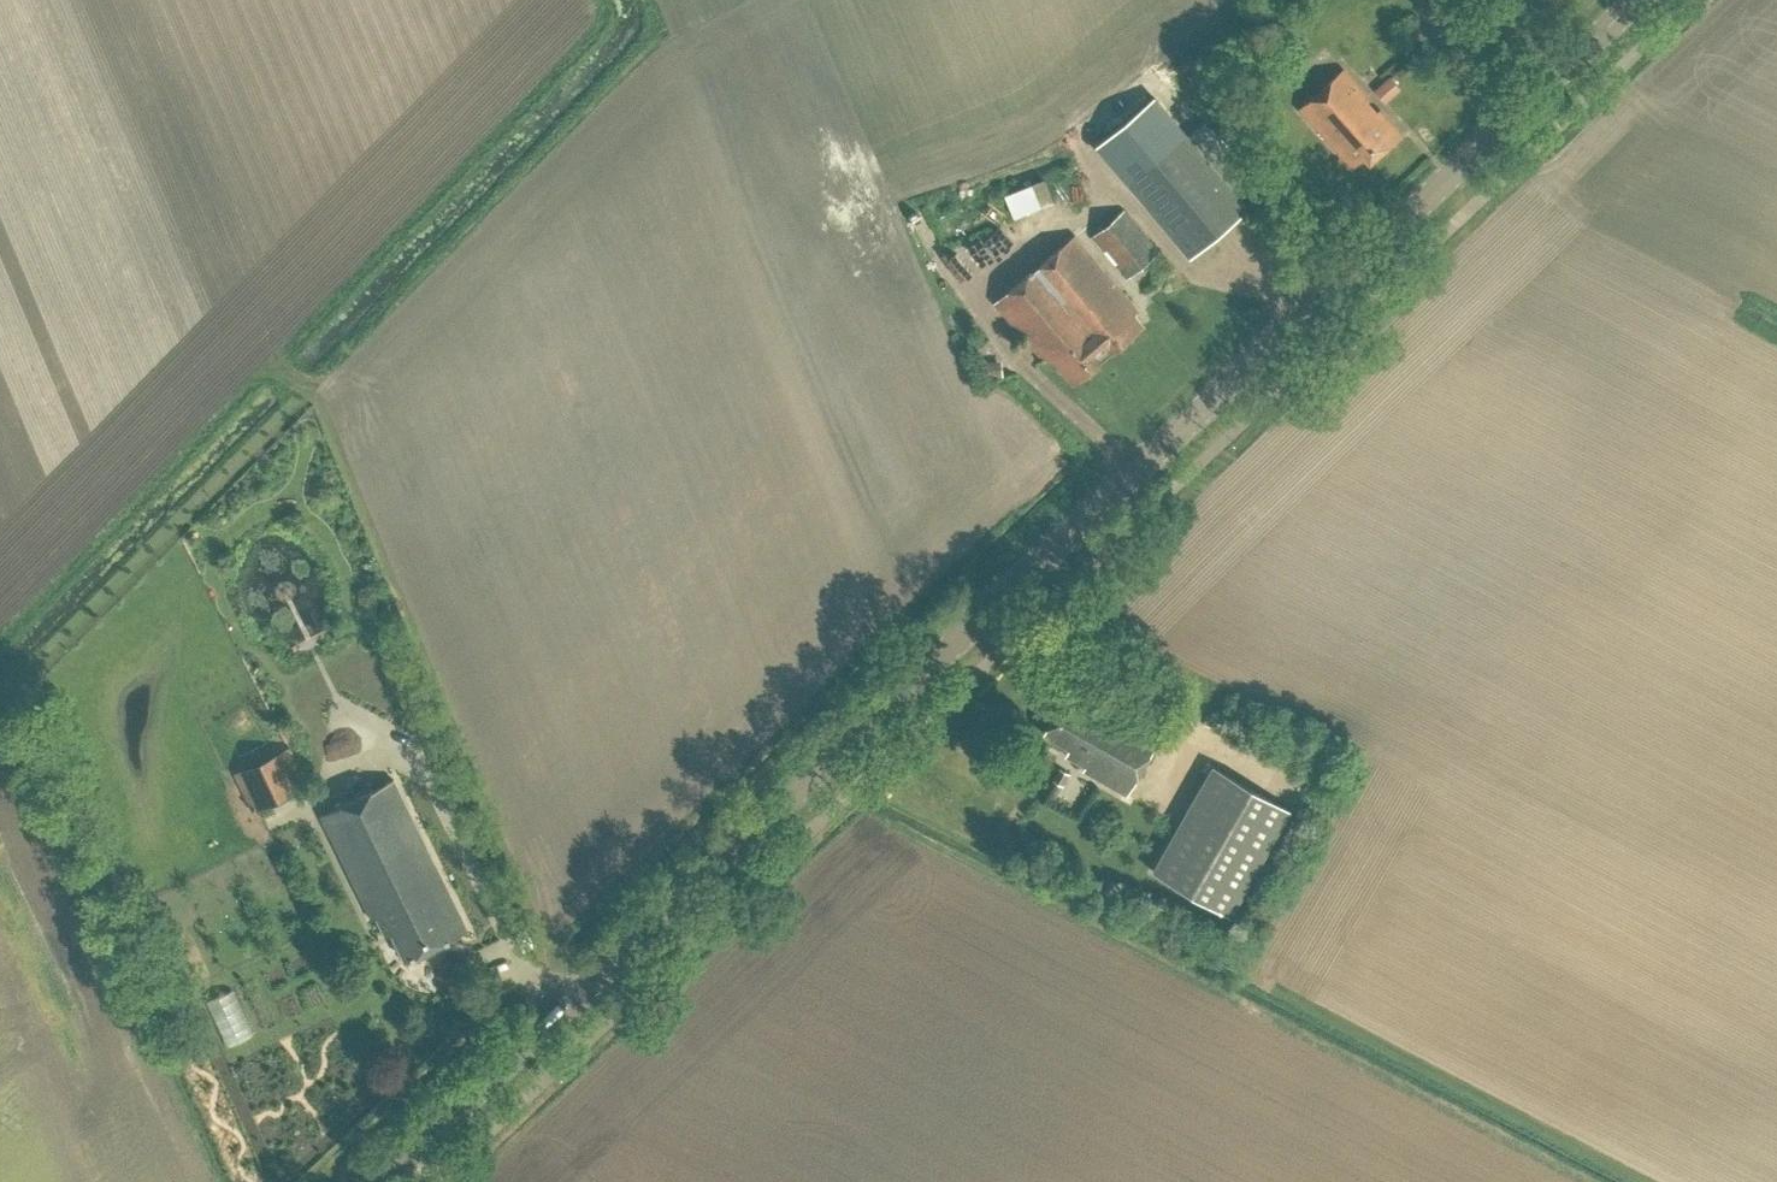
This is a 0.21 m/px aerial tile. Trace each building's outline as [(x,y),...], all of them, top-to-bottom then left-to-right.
[(1346,69),(1302,109),(1354,168),(1366,158),(1370,162),(1400,136),(1374,107),(1377,104),(1346,69)] [(1377,90),(1389,103),(1404,89),(1392,76),(1377,90)] [(1126,180),(1189,253),(1251,201),(1187,127),(1126,180)] [(1036,182),(1009,193),(1019,216),(1046,206),(1036,182)] [(1091,233),(1126,276),(1157,250),(1122,208),(1091,233)] [(1133,313),(1137,310),(1072,233),(994,298),(1040,354),(1044,351),(1055,364),(1058,362),(1076,383),(1144,326),(1133,313)] [(1065,752),(1082,762),(1080,765),(1127,793),(1161,735),(1082,688),(1075,700),(1066,694),(1044,731),(1069,745),(1065,752)] [(289,741),(234,768),(254,807),(308,780),(289,741)] [(1292,809),(1213,765),(1154,871),(1232,915),(1292,809)] [(395,780),(324,813),(374,920),(380,917),(389,937),(396,933),(409,959),(467,931),(395,780)] [(209,998),(228,1044),(256,1033),(237,986),(209,998)]
